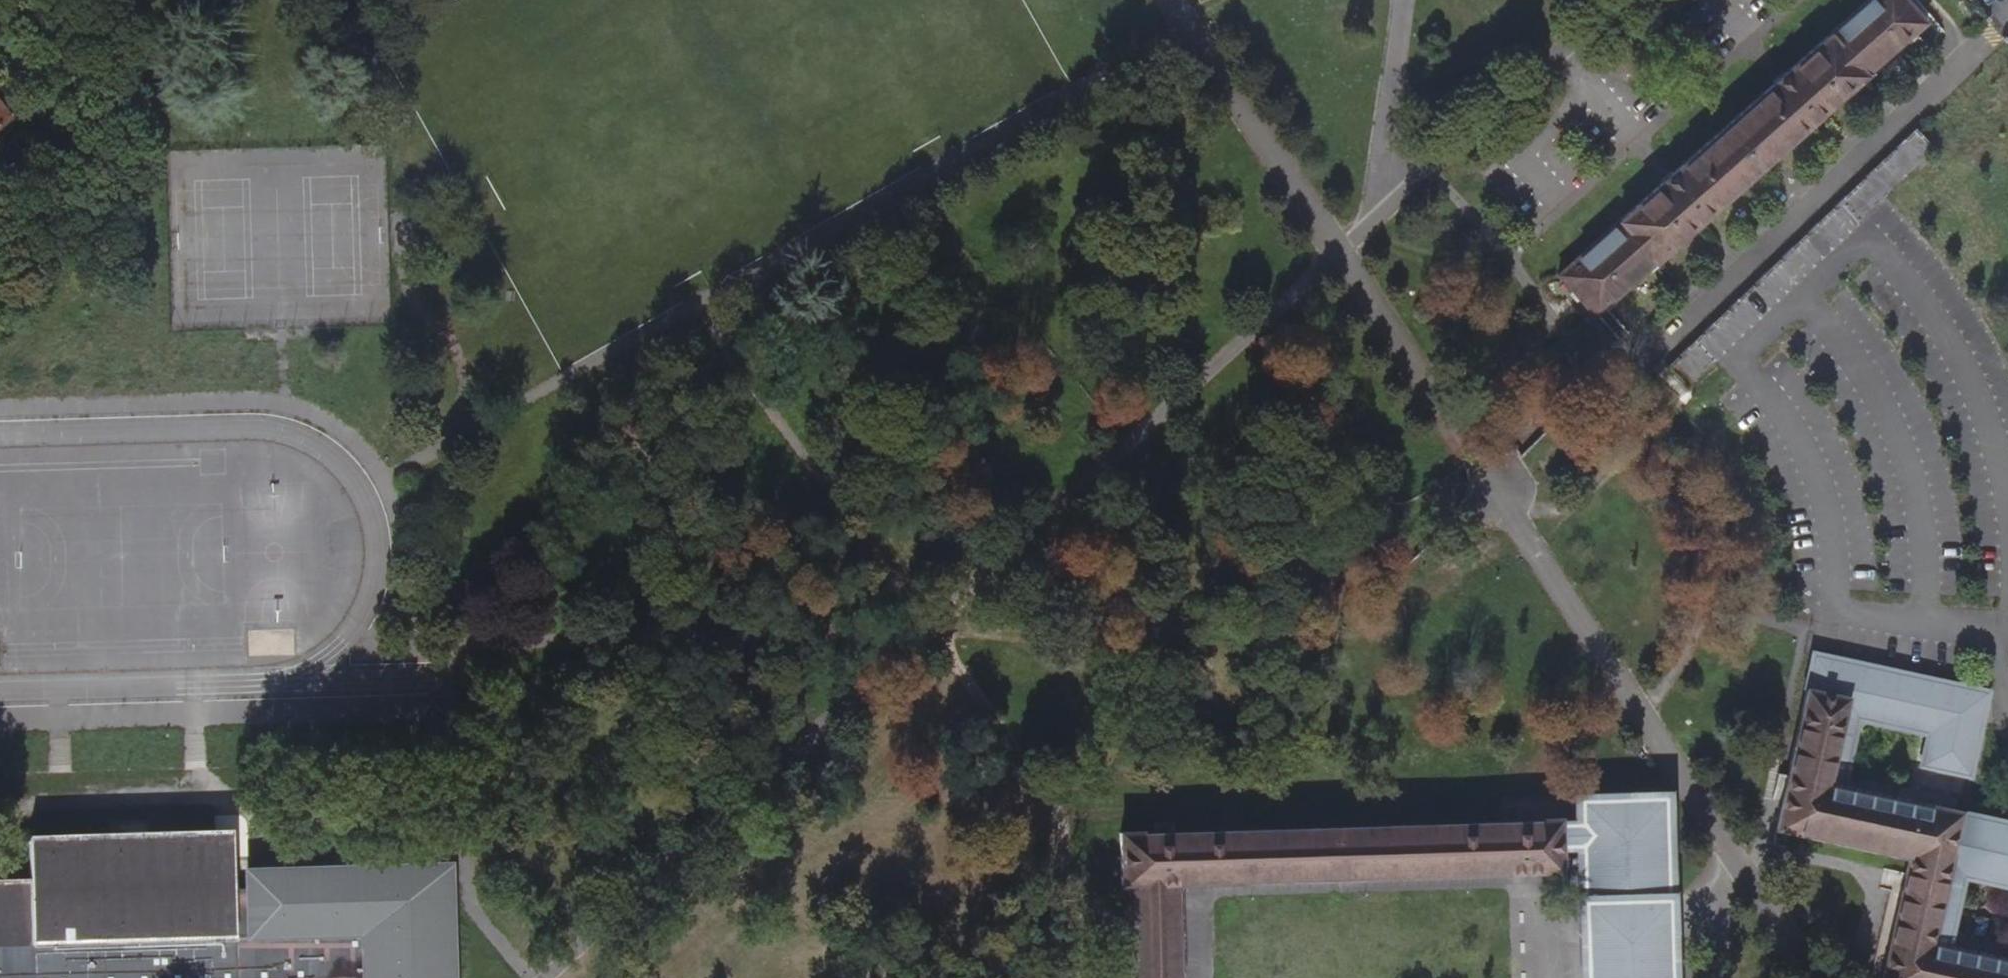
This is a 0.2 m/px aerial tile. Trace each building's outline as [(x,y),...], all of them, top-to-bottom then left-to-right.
[(1831,106),(1925,22),(1905,0),(1859,0),(1820,35),(1779,72),(1708,137),(1629,209),(1559,273),(1597,314),(1669,250),(1831,106)] [(0,105),(0,127),(11,119),(0,105)] [(1957,814),(1837,788),(1854,716),(1930,732),(1924,763),(1965,772),(1982,696),(1813,658),(1786,781),(1775,831),(1908,859),(1902,883),(1881,977),(2007,977),(2007,961),(1942,946),(1959,873),(2007,885),(2007,825),(1957,814)] [(1665,896),(1662,799),(1596,801),(1590,801),(1575,802),(1576,825),(1557,826),(1558,853),(1577,852),(1581,977),(1668,977),(1665,896)] [(1557,826),(1556,822),(1513,823),(1165,834),(1117,836),(1118,887),(1126,887),(1129,977),(1178,977),(1175,886),(1503,876),(1513,876),(1559,874),(1558,853),(1557,826)] [(0,893),(0,977),(448,977),(445,883),(246,888),(246,904),(238,904),(231,905),(228,840),(25,850),(27,892),(0,893)] [(1977,917),(1973,934),(1984,936),(1988,920),(1977,917)]
